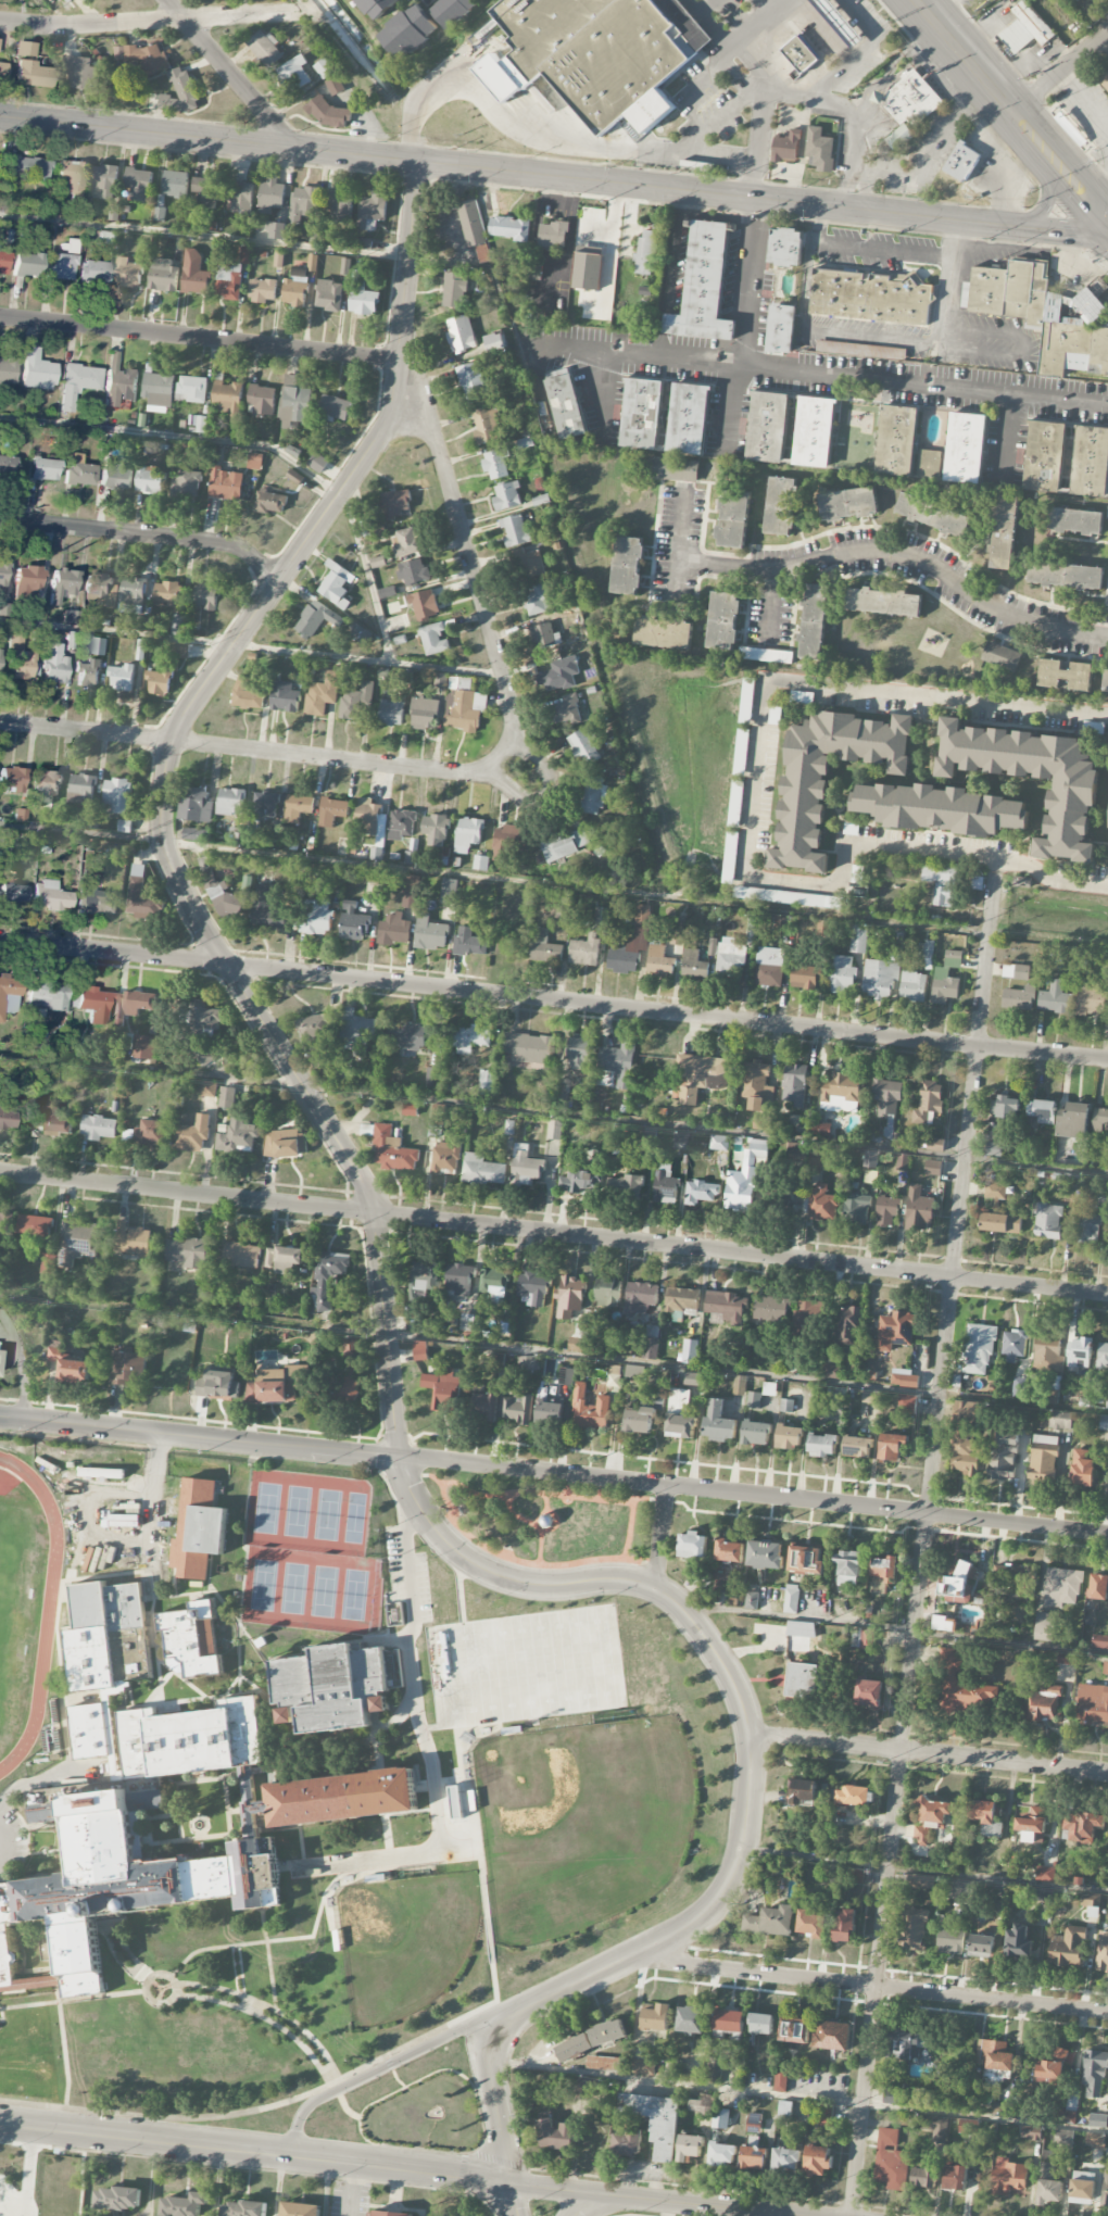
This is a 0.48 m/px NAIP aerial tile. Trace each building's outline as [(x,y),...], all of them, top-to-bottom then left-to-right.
[(374,23),(399,0),(354,0),(374,23)] [(450,30),(478,4),(474,0),(442,0),(431,10),(450,30)] [(493,12),(515,37),(511,40),(519,51),(505,63),(496,53),(478,70),(507,102),(526,86),(529,89),(546,74),(601,137),(692,59),(669,33),(678,25),(657,0),(644,0),(643,1),(642,0),(507,0),(493,12)] [(853,49),(865,39),(831,0),(811,0),(853,49)] [(1011,10),(1019,18),(1000,35),(1017,54),(1035,39),(1042,47),(1055,36),(1024,0),(1022,0),(1011,10)] [(441,30),(418,1),(377,33),(400,62),(441,30)] [(275,45),(278,43),(263,27),(245,44),(269,70),(284,56),(275,45)] [(798,36),(782,50),(802,74),(819,60),(798,36)] [(14,54),(34,57),(35,44),(16,41),(14,54)] [(114,47),(115,61),(144,61),(144,65),(148,76),(170,68),(160,43),(141,50),(139,45),(114,47)] [(308,63),(303,54),(274,71),(288,95),(312,81),(303,66),(308,63)] [(93,89),(94,58),(63,57),(62,75),(69,75),(68,89),(93,89)] [(16,85),(52,87),(53,68),(35,67),(36,61),(17,60),(16,85)] [(915,68),(889,91),(887,97),(885,96),(886,93),(877,90),(873,100),(882,103),(903,126),(887,140),(898,153),(918,136),(907,123),(914,129),(944,102),(915,68)] [(169,71),(177,97),(160,96),(159,110),(187,112),(198,109),(198,101),(188,71),(174,70),(169,71)] [(1098,80),(1107,93),(1107,72),(1098,80)] [(344,91),(337,76),(325,81),(332,97),(344,91)] [(809,126),(806,156),(810,156),(809,165),(818,166),(818,171),(833,173),(834,159),(832,159),(834,139),(822,138),(823,127),(809,126)] [(802,129),(791,128),(790,137),(786,136),(786,138),(780,138),(780,136),(775,135),(772,161),(782,162),(782,158),(797,159),(798,139),(801,139),(802,129)] [(962,140),(944,171),(964,182),(981,155),(965,146),(967,143),(962,140)] [(50,159),(9,155),(7,173),(49,177),(50,159)] [(79,200),(80,178),(86,178),(87,162),(59,161),(59,178),(64,179),(64,192),(71,192),(71,200),(79,200)] [(92,198),(117,199),(118,167),(93,166),(92,198)] [(150,202),(152,171),(126,169),(125,187),(131,188),(130,200),(150,202)] [(188,172),(164,171),(164,196),(188,197),(188,172)] [(218,208),(220,178),(193,177),(193,193),(201,193),(201,208),(218,208)] [(285,185),(277,185),(277,181),(261,179),(258,213),(272,215),(272,208),(282,209),(285,185)] [(254,182),(226,180),(225,202),(232,202),(231,212),(252,213),(254,182)] [(320,189),(293,186),(289,223),(301,225),(302,214),(317,215),(320,189)] [(326,209),(332,210),(331,221),(352,222),(353,192),(327,190),(326,209)] [(388,195),(372,193),(372,199),(362,197),(357,229),(376,232),(377,219),(384,221),(388,195)] [(486,243),(475,199),(457,204),(468,248),(486,243)] [(490,218),(490,238),(529,239),(530,219),(490,218)] [(664,333),(733,341),(735,320),(720,319),(729,224),(693,219),(683,315),(666,313),(664,333)] [(568,223),(540,222),(539,248),(555,249),(555,246),(567,247),(568,223)] [(269,240),(286,240),(287,223),(269,223),(269,240)] [(654,275),(656,226),(654,226),(654,231),(641,230),(640,254),(635,254),(635,274),(654,275)] [(769,264),(801,267),(804,229),(772,227),(769,264)] [(353,250),(371,250),(372,239),(354,239),(353,250)] [(75,281),(77,243),(63,242),(63,253),(49,252),(47,279),(75,281)] [(491,260),(486,244),(475,248),(481,264),(491,260)] [(212,272),(200,271),(201,249),(185,248),(182,293),(210,295),(212,272)] [(250,248),(241,248),(240,264),(249,265),(250,248)] [(7,275),(8,252),(0,252),(0,274),(7,275)] [(43,255),(16,252),(14,274),(41,277),(43,255)] [(601,254),(575,253),(574,289),(600,290),(601,254)] [(140,288),(143,265),(128,263),(129,258),(118,256),(114,284),(140,288)] [(172,268),(172,259),(151,259),(150,291),(177,292),(178,268),(172,268)] [(109,262),(82,261),(81,283),(109,284),(109,262)] [(1066,354),(1091,355),(1093,329),(1090,326),(1107,312),(1107,309),(1090,287),(1077,297),(1047,295),(1048,283),(1044,278),(1045,264),(1009,261),(1009,270),(973,267),(972,283),(964,283),(963,300),(969,295),(968,305),(969,305),(968,314),(1027,319),(1027,329),(1043,330),(1039,376),(1064,378),(1066,354)] [(215,298),(240,300),(241,273),(232,272),(232,266),(217,265),(215,298)] [(929,325),(932,285),(919,285),(919,277),(814,269),(810,317),(929,325)] [(378,292),(362,291),(364,272),(353,271),(349,313),(376,316),(378,292)] [(465,308),(466,273),(444,273),(443,308),(465,308)] [(283,305),(306,306),(307,275),(295,274),(295,279),(284,279),(283,305)] [(251,278),(248,300),(274,303),(277,282),(251,278)] [(342,282),(318,281),(317,310),(341,311),(342,282)] [(767,351),(791,353),(797,305),(772,303),(767,351)] [(477,349),(470,315),(446,320),(453,354),(477,349)] [(834,353),(848,354),(848,344),(835,343),(834,353)] [(882,348),(882,347),(861,345),(861,357),(909,360),(910,349),(882,348)] [(39,347),(25,346),(22,388),(54,389),(56,362),(38,362),(39,347)] [(136,401),(138,370),(121,369),(122,352),(108,352),(105,407),(118,407),(118,400),(136,401)] [(17,359),(0,358),(0,385),(16,386),(17,359)] [(458,367),(466,404),(483,401),(476,363),(458,367)] [(100,390),(102,368),(65,364),(60,412),(75,413),(77,388),(100,390)] [(174,375),(144,374),(143,398),(148,398),(148,411),(173,412),(174,375)] [(589,433),(572,374),(546,380),(563,441),(589,433)] [(293,422),(309,423),(312,389),(297,388),(298,376),(286,375),(281,429),(292,430),(293,422)] [(206,403),(207,378),(178,377),(177,398),(186,398),(186,403),(206,403)] [(621,448),(659,451),(664,380),(626,377),(621,448)] [(243,385),(224,383),(224,381),(215,380),(213,404),(220,404),(219,411),(241,413),(243,385)] [(710,386),(673,382),(667,453),(704,457),(710,386)] [(274,416),(277,388),(250,385),(248,406),(254,406),(254,414),(274,416)] [(790,394),(753,390),(746,459),(783,463),(790,394)] [(348,420),(352,401),(323,395),(319,414),(348,420)] [(794,465),(831,468),(836,399),(798,395),(794,465)] [(876,474),(912,477),(919,407),(883,404),(876,474)] [(478,446),(506,439),(497,405),(473,411),(478,431),(474,432),(478,446)] [(944,481),(980,486),(987,415),(952,411),(944,481)] [(1068,424),(1030,419),(1023,490),(1061,493),(1068,424)] [(1106,499),(1107,478),(1107,427),(1078,425),(1070,494),(1106,499)] [(509,476),(504,459),(510,457),(508,448),(483,455),(490,481),(509,476)] [(940,479),(941,451),(919,450),(918,478),(940,479)] [(322,474),(329,460),(315,452),(307,466),(322,474)] [(248,469),(262,471),(264,455),(249,453),(248,469)] [(95,465),(79,464),(79,455),(69,454),(68,484),(94,485),(95,465)] [(0,456),(0,474),(14,475),(15,457),(0,456)] [(102,488),(131,489),(132,470),(123,470),(123,457),(103,456),(102,488)] [(58,480),(59,459),(31,458),(30,479),(58,480)] [(210,499),(241,500),(243,473),(221,472),(221,466),(211,466),(210,499)] [(165,472),(137,469),(135,492),(163,495),(165,472)] [(171,497),(200,498),(200,473),(171,472),(171,497)] [(765,533),(794,537),(798,478),(769,476),(765,533)] [(495,487),(497,496),(493,498),(497,512),(523,505),(516,482),(495,487)] [(822,522),(879,515),(876,487),(819,494),(822,522)] [(413,513),(408,489),(382,495),(383,501),(376,502),(380,519),(413,513)] [(745,550),(752,492),(720,489),(714,546),(745,550)] [(287,495),(258,491),(255,510),(284,515),(287,495)] [(894,516),(967,538),(973,514),(902,492),(894,516)] [(1013,570),(1020,496),(996,494),(990,567),(1013,570)] [(1101,537),(1104,512),(1050,506),(1047,531),(1101,537)] [(508,548),(530,542),(523,514),(501,520),(508,548)] [(397,558),(423,552),(417,528),(391,535),(397,558)] [(610,593),(640,595),(646,538),(616,536),(610,593)] [(515,549),(518,576),(543,573),(541,552),(524,554),(523,548),(515,549)] [(332,570),(317,592),(346,611),(351,603),(343,598),(350,588),(349,587),(356,576),(328,559),(324,565),(332,570)] [(400,580),(406,579),(407,586),(432,581),(429,566),(424,568),(422,559),(397,564),(400,580)] [(1029,586),(1103,591),(1105,566),(1030,561),(1029,586)] [(15,591),(40,593),(41,567),(17,566),(15,591)] [(52,569),(50,606),(59,606),(59,595),(76,596),(77,570),(52,569)] [(110,597),(111,574),(86,574),(85,596),(110,597)] [(120,613),(144,614),(146,579),(122,577),(120,613)] [(181,583),(156,582),(155,605),(180,606),(181,583)] [(524,596),(528,616),(550,612),(546,583),(533,585),(535,594),(524,596)] [(828,586),(805,583),(799,658),(823,659),(828,586)] [(206,606),(206,611),(217,612),(219,587),(195,584),(193,605),(206,606)] [(381,601),(397,596),(394,586),(378,591),(381,601)] [(922,593),(848,586),(845,610),(920,618),(922,593)] [(416,622),(440,616),(433,589),(410,595),(416,622)] [(706,647),(735,651),(742,593),(713,590),(706,647)] [(294,628),(311,639),(324,620),(338,629),(344,619),(314,599),(294,628)] [(566,631),(561,612),(529,622),(537,651),(562,644),(559,633),(566,631)] [(150,617),(136,616),(136,631),(149,632),(150,617)] [(634,646),(692,649),(693,618),(635,616),(634,646)] [(345,633),(365,646),(372,634),(352,621),(345,633)] [(448,639),(442,641),(438,626),(419,631),(426,657),(450,651),(448,639)] [(21,635),(9,634),(9,679),(30,680),(31,652),(21,651),(21,635)] [(60,643),(52,643),(53,636),(44,636),(42,682),(65,683),(66,657),(59,656),(60,643)] [(108,639),(92,637),(90,654),(106,656),(108,639)] [(1015,672),(1022,654),(989,640),(981,659),(1015,672)] [(189,659),(189,645),(173,644),(172,658),(189,659)] [(794,653),(740,647),(739,659),(792,665),(794,653)] [(543,693),(575,686),(573,676),(579,674),(575,656),(550,661),(552,671),(539,674),(543,693)] [(1091,692),(1093,664),(1071,662),(1070,670),(1062,669),(1063,660),(1041,658),(1038,687),(1066,689),(1066,690),(1091,692)] [(100,659),(88,659),(88,664),(74,663),(74,673),(78,674),(77,686),(98,688),(100,659)] [(135,664),(125,664),(124,668),(109,667),(108,678),(113,678),(112,690),(133,692),(135,664)] [(169,697),(173,668),(164,667),(163,673),(147,671),(146,680),(151,681),(149,694),(169,697)] [(339,671),(326,671),(326,685),(308,684),(306,716),(326,717),(326,704),(337,704),(339,671)] [(263,709),(264,693),(250,692),(250,678),(235,677),(234,708),(263,709)] [(471,679),(449,677),(445,729),(478,731),(480,713),(486,713),(487,694),(470,693),(471,679)] [(298,712),(299,692),(293,691),(293,682),(272,681),(271,711),(298,712)] [(373,682),(357,681),(356,691),(342,690),(341,719),(362,720),(363,706),(372,706),(373,682)] [(562,695),(563,705),(551,705),(552,726),(580,725),(578,694),(562,695)] [(439,699),(413,698),(411,729),(437,731),(439,699)] [(404,702),(381,700),(379,724),(403,726),(404,702)] [(791,725),(777,848),(769,847),(767,868),(827,876),(829,854),(819,853),(830,758),(889,765),(887,773),(907,776),(914,716),(894,714),(893,721),(807,712),(806,727),(791,725)] [(1053,780),(1047,836),(1036,835),(1034,857),(1094,864),(1096,844),(1090,843),(1098,758),(1084,757),(1085,740),(962,726),(964,718),(944,716),(937,777),(957,778),(958,770),(1053,780)] [(586,765),(601,759),(596,748),(600,747),(591,727),(567,737),(576,759),(582,757),(586,765)] [(733,775),(743,776),(748,745),(738,743),(733,775)] [(0,778),(0,787),(12,788),(12,792),(23,793),(25,769),(1,766),(0,778)] [(33,801),(51,801),(51,788),(59,788),(59,772),(34,771),(33,801)] [(96,776),(72,774),(69,801),(93,803),(96,776)] [(601,815),(605,777),(586,776),(582,813),(601,815)] [(111,813),(127,815),(130,781),(105,779),(103,805),(112,805),(111,813)] [(996,839),(996,831),(1027,834),(1030,798),(856,781),(854,809),(880,811),(879,827),(996,839)] [(741,822),(742,782),(731,782),(730,821),(741,822)] [(208,790),(182,787),(178,819),(211,824),(214,803),(206,801),(208,790)] [(244,790),(219,789),(218,815),(243,816),(244,790)] [(255,792),(255,802),(250,801),(249,819),(277,821),(278,793),(255,792)] [(299,824),(300,821),(311,823),(314,798),(287,795),(284,823),(299,824)] [(387,815),(382,814),(383,805),(372,804),(373,799),(358,798),(356,823),(363,823),(362,835),(377,836),(376,847),(384,848),(387,815)] [(348,818),(349,801),(322,799),(320,815),(348,818)] [(15,821),(27,822),(28,810),(17,808),(15,821)] [(388,840),(402,841),(402,836),(413,837),(414,812),(390,810),(388,840)] [(447,816),(423,815),(423,835),(429,835),(428,847),(446,847),(447,816)] [(484,820),(459,818),(456,854),(470,855),(471,844),(481,845),(484,820)] [(510,862),(511,850),(528,850),(529,827),(495,826),(494,862),(510,862)] [(555,837),(558,848),(560,858),(579,853),(578,847),(588,845),(585,830),(555,837)] [(10,854),(12,834),(0,833),(0,853),(10,854)] [(265,850),(280,851),(281,834),(266,834),(265,850)] [(734,885),(736,845),(725,845),(723,884),(734,885)] [(200,858),(215,918),(247,910),(243,894),(230,897),(225,881),(215,883),(208,856),(200,858)] [(488,871),(490,857),(475,856),(474,870),(488,871)] [(143,899),(146,867),(132,865),(127,913),(135,914),(134,917),(159,920),(161,900),(143,899)] [(955,866),(922,865),(922,881),(935,882),(934,906),(953,907),(955,866)] [(866,868),(853,866),(850,883),(863,885),(866,868)] [(78,912),(116,914),(117,895),(94,894),(95,878),(79,878),(78,912)] [(972,890),(982,890),(983,879),(973,878),(972,890)] [(458,880),(442,879),(441,904),(457,904),(458,880)] [(71,908),(72,892),(57,891),(57,882),(35,880),(35,894),(40,895),(40,908),(61,910),(61,908),(71,908)] [(28,886),(0,884),(0,901),(27,903),(28,886)] [(733,898),(841,910),(842,899),(734,886),(733,898)] [(284,928),(284,910),(270,910),(270,890),(252,890),(252,928),(284,928)] [(329,901),(307,900),(306,934),(331,935),(332,910),(329,910),(329,901)] [(366,940),(367,916),(356,915),(357,901),(342,901),(341,940),(366,940)] [(649,925),(650,906),(636,905),(635,924),(649,925)] [(594,923),(609,923),(610,908),(595,908),(594,923)] [(429,924),(430,913),(417,912),(415,948),(446,950),(447,925),(429,924)] [(401,921),(402,914),(387,913),(386,922),(380,921),(378,941),(409,944),(411,922),(401,921)] [(746,939),(756,940),(757,920),(748,919),(746,939)] [(826,936),(827,921),(816,921),(816,936),(826,936)] [(647,951),(649,926),(635,925),(634,941),(609,940),(608,971),(638,973),(639,951),(647,951)] [(850,953),(865,954),(867,926),(851,925),(850,953)] [(485,956),(487,939),(472,937),(473,928),(457,926),(454,953),(485,956)] [(548,929),(533,928),(532,961),(562,962),(562,945),(547,945),(548,929)] [(683,930),(671,930),(671,945),(683,946),(683,930)] [(569,964),(597,966),(599,933),(588,933),(587,942),(570,941),(569,964)] [(903,933),(893,933),(890,962),(865,960),(863,997),(891,999),(893,980),(900,980),(903,933)] [(919,942),(917,957),(933,958),(934,943),(919,942)] [(744,973),(745,945),(718,944),(717,972),(744,973)] [(665,946),(648,945),(647,977),(672,978),(673,959),(664,958),(665,946)] [(781,987),(783,949),(756,948),(754,986),(781,987)] [(698,962),(698,950),(683,949),(683,977),(708,977),(708,962),(698,962)] [(963,952),(946,950),(944,968),(935,967),(931,1003),(947,1005),(948,998),(958,999),(960,979),(949,977),(950,968),(962,969),(963,952)] [(855,968),(851,968),(851,957),(830,956),(829,991),(855,992),(855,968)] [(1002,979),(1029,980),(1030,966),(1003,964),(1002,979)] [(818,966),(791,965),(790,990),(817,991),(818,966)] [(2,1024),(6,995),(20,997),(22,976),(0,973),(0,1024),(2,1024)] [(926,973),(901,973),(901,1000),(925,1001),(926,973)] [(1063,994),(1063,980),(1050,979),(1050,992),(1039,991),(1038,1011),(1070,1013),(1071,994),(1063,994)] [(1077,1015),(1106,1016),(1107,992),(1098,992),(1099,980),(1079,980),(1077,1015)] [(66,1009),(67,985),(54,984),(54,982),(29,981),(28,1008),(66,1009)] [(1024,991),(1004,989),(1002,1007),(1032,1011),(1035,986),(1025,985),(1024,991)] [(106,1026),(108,1002),(114,1003),(114,992),(95,991),(96,988),(78,987),(76,1009),(89,1010),(89,1025),(106,1026)] [(138,1016),(137,1009),(155,1009),(154,992),(117,993),(117,1017),(138,1016)] [(221,1010),(205,1008),(206,1001),(192,999),(188,1033),(218,1037),(221,1010)] [(365,1040),(380,1041),(381,1019),(355,1018),(355,1008),(342,1007),(341,1039),(346,1039),(345,1050),(355,1050),(355,1057),(364,1057),(365,1040)] [(308,1069),(323,1066),(318,1036),(331,1034),(327,1014),(299,1019),(308,1069)] [(388,1048),(423,1050),(425,1024),(390,1022),(388,1048)] [(453,1054),(470,1056),(472,1044),(490,1047),(492,1030),(469,1027),(469,1028),(457,1027),(453,1054)] [(512,1061),(549,1065),(552,1038),(505,1033),(503,1053),(513,1054),(512,1061)] [(152,1060),(155,1038),(128,1034),(127,1048),(133,1049),(132,1057),(152,1060)] [(589,1070),(590,1036),(570,1035),(568,1069),(589,1070)] [(193,1064),(212,1066),(215,1040),(196,1038),(193,1064)] [(601,1047),(597,1070),(618,1074),(616,1088),(629,1090),(636,1045),(622,1043),(621,1050),(601,1047)] [(679,1103),(697,1104),(698,1088),(730,1090),(732,1059),(678,1056),(676,1077),(687,1077),(687,1087),(680,1087),(679,1103)] [(743,1062),(741,1098),(750,1099),(749,1110),(768,1112),(769,1104),(765,1104),(768,1064),(743,1062)] [(783,1102),(795,1102),(795,1108),(805,1109),(806,1066),(784,1065),(783,1102)] [(426,1088),(439,1089),(440,1068),(427,1068),(426,1088)] [(557,1090),(568,1090),(567,1070),(556,1071),(557,1090)] [(479,1095),(494,1096),(494,1071),(480,1071),(479,1095)] [(831,1099),(860,1100),(861,1075),(833,1074),(832,1083),(823,1083),(822,1102),(831,1103),(831,1099)] [(896,1117),(897,1105),(902,1105),(904,1082),(874,1079),(872,1100),(879,1100),(878,1115),(896,1117)] [(933,1124),(934,1113),(940,1113),(941,1081),(921,1081),(920,1111),(913,1111),(913,1123),(933,1124)] [(216,1096),(216,1083),(197,1082),(197,1096),(216,1096)] [(219,1104),(235,1105),(236,1088),(220,1087),(219,1104)] [(992,1097),(990,1117),(1018,1119),(1020,1099),(992,1097)] [(1052,1125),(1055,1103),(1029,1100),(1027,1116),(1038,1117),(1037,1123),(1052,1125)] [(1056,1137),(1086,1139),(1089,1103),(1067,1102),(1066,1117),(1058,1117),(1056,1137)] [(14,1112),(4,1111),(5,1104),(0,1104),(0,1129),(13,1130),(14,1112)] [(417,1105),(402,1104),(402,1116),(417,1116),(417,1105)] [(858,1105),(826,1104),(825,1112),(858,1113),(858,1105)] [(58,1107),(32,1106),(31,1133),(71,1134),(72,1116),(57,1115),(58,1107)] [(1094,1108),(1091,1131),(1107,1133),(1107,1110),(1094,1108)] [(173,1151),(202,1152),(202,1140),(208,1141),(209,1115),(196,1114),(196,1126),(174,1125),(173,1151)] [(118,1121),(84,1115),(80,1137),(100,1140),(101,1137),(115,1139),(118,1121)] [(752,1129),(770,1131),(771,1118),(754,1116),(752,1129)] [(215,1152),(239,1153),(239,1147),(251,1148),(252,1137),(258,1138),(259,1126),(244,1125),(244,1117),(230,1117),(229,1134),(216,1134),(215,1152)] [(165,1146),(166,1121),(141,1120),(141,1128),(134,1128),(133,1144),(165,1146)] [(266,1157),(306,1157),(305,1131),(265,1132),(266,1157)] [(690,1132),(674,1131),(674,1150),(689,1151),(690,1132)] [(709,1149),(727,1152),(729,1137),(711,1135),(709,1149)] [(727,1171),(725,1210),(753,1212),(756,1159),(767,1159),(768,1141),(750,1140),(749,1150),(744,1149),(743,1172),(727,1171)] [(458,1171),(461,1144),(435,1141),(431,1174),(441,1176),(442,1170),(458,1171)] [(512,1187),(531,1188),(532,1179),(543,1180),(544,1160),(529,1159),(529,1144),(514,1143),(512,1187)] [(1003,1157),(1003,1143),(987,1143),(986,1156),(1003,1157)] [(821,1174),(823,1152),(809,1150),(807,1173),(821,1174)] [(878,1168),(879,1151),(866,1151),(865,1168),(878,1168)] [(462,1181),(504,1187),(507,1165),(484,1162),(485,1155),(465,1153),(462,1181)] [(909,1171),(910,1155),(897,1154),(896,1170),(909,1171)] [(925,1175),(941,1176),(942,1162),(926,1161),(925,1175)] [(666,1170),(655,1170),(654,1203),(677,1204),(677,1178),(666,1178),(666,1170)] [(593,1171),(560,1171),(560,1192),(593,1193),(593,1171)] [(877,1184),(877,1172),(865,1171),(864,1184),(877,1184)] [(1081,1190),(1082,1176),(1065,1175),(1064,1189),(1081,1190)] [(641,1200),(642,1177),(609,1176),(607,1198),(641,1200)] [(698,1206),(698,1201),(718,1202),(719,1184),(687,1182),(686,1205),(698,1206)] [(1006,1184),(986,1183),(985,1198),(1006,1199),(1006,1184)] [(921,1185),(909,1184),(907,1226),(933,1227),(934,1198),(921,1198),(921,1185)] [(808,1218),(836,1219),(837,1196),(830,1196),(830,1186),(809,1185),(808,1218)] [(1107,1205),(1107,1193),(1099,1191),(1097,1203),(1107,1205)] [(870,1197),(845,1194),(842,1223),(867,1226),(870,1197)] [(876,1227),(892,1227),(893,1217),(899,1217),(899,1199),(877,1198),(876,1227)] [(1037,1203),(1035,1238),(1060,1239),(1062,1205),(1037,1203)] [(1019,1234),(1021,1216),(982,1212),(981,1230),(1019,1234)] [(11,1214),(0,1213),(0,1235),(10,1235),(11,1214)] [(1099,1215),(1079,1215),(1078,1244),(1099,1244),(1099,1215)] [(53,1217),(19,1216),(18,1236),(52,1237),(53,1217)] [(61,1218),(59,1268),(73,1269),(73,1257),(93,1257),(95,1223),(82,1223),(83,1219),(61,1218)] [(150,1258),(151,1230),(127,1228),(128,1220),(118,1220),(116,1253),(138,1255),(138,1257),(150,1258)] [(165,1261),(185,1263),(185,1268),(209,1270),(211,1240),(187,1238),(187,1242),(167,1240),(165,1261)] [(222,1266),(258,1269),(260,1246),(224,1243),(222,1266)] [(275,1274),(300,1275),(300,1264),(306,1264),(307,1249),(276,1248),(275,1274)] [(349,1254),(318,1253),(316,1288),(311,1288),(311,1297),(317,1297),(316,1312),(328,1313),(331,1275),(347,1276),(349,1254)] [(410,1290),(436,1291),(438,1264),(411,1263),(410,1290)] [(474,1279),(475,1266),(447,1264),(446,1296),(469,1297),(470,1279),(474,1279)] [(507,1299),(508,1271),(484,1270),(483,1298),(507,1299)] [(548,1276),(521,1273),(518,1297),(526,1298),(525,1306),(544,1308),(548,1276)] [(558,1277),(556,1320),(572,1320),(573,1311),(583,1311),(585,1278),(558,1277)] [(620,1307),(621,1280),(596,1279),(595,1306),(620,1307)] [(649,1317),(649,1305),(657,1306),(659,1284),(627,1283),(625,1315),(649,1317)] [(699,1289),(667,1288),(666,1310),(699,1311),(699,1289)] [(707,1292),(705,1313),(725,1315),(724,1323),(741,1324),(743,1309),(747,1309),(748,1296),(707,1292)] [(789,1299),(756,1296),(754,1320),(787,1324),(789,1299)] [(793,1330),(814,1331),(815,1302),(800,1301),(799,1312),(794,1311),(793,1330)] [(837,1307),(835,1345),(858,1346),(860,1308),(837,1307)] [(880,1316),(878,1352),(893,1353),(893,1345),(913,1346),(915,1313),(893,1312),(893,1317),(880,1316)] [(474,1314),(461,1314),(460,1331),(474,1331),(474,1314)] [(569,1337),(569,1351),(586,1352),(588,1324),(576,1323),(575,1338),(569,1337)] [(657,1360),(660,1327),(646,1325),(643,1359),(657,1360)] [(963,1374),(992,1375),(994,1326),(966,1325),(963,1374)] [(1026,1363),(1027,1331),(1004,1331),(1003,1362),(1026,1363)] [(1060,1336),(1035,1335),(1034,1371),(1063,1372),(1063,1356),(1060,1356),(1060,1336)] [(343,1340),(344,1359),(359,1358),(358,1339),(343,1340)] [(1089,1374),(1090,1340),(1068,1339),(1066,1373),(1089,1374)] [(682,1364),(696,1365),(699,1341),(684,1340),(682,1364)] [(427,1342),(413,1342),(414,1361),(427,1361),(427,1342)] [(1098,1342),(1097,1369),(1107,1369),(1107,1342),(1098,1342)] [(110,1384),(144,1385),(146,1354),(111,1353),(110,1384)] [(518,1374),(538,1374),(538,1357),(517,1357),(518,1374)] [(92,1363),(62,1360),(60,1380),(90,1383),(92,1363)] [(824,1379),(842,1379),(842,1366),(825,1365),(824,1379)] [(298,1366),(284,1366),(284,1370),(258,1371),(258,1383),(247,1383),(247,1403),(298,1402),(298,1366)] [(620,1387),(621,1366),(609,1366),(608,1387),(620,1387)] [(643,1379),(644,1367),(626,1366),(625,1378),(643,1379)] [(459,1378),(453,1377),(454,1369),(440,1367),(439,1376),(423,1374),(421,1388),(434,1389),(432,1411),(456,1413),(459,1378)] [(557,1385),(572,1386),(573,1369),(558,1368),(557,1385)] [(919,1373),(892,1370),(890,1386),(918,1389),(919,1373)] [(197,1398),(239,1400),(239,1382),(234,1382),(234,1372),(207,1371),(206,1378),(197,1378),(197,1398)] [(703,1387),(704,1374),(687,1373),(686,1386),(703,1387)] [(363,1384),(344,1375),(335,1396),(354,1404),(363,1384)] [(733,1395),(745,1396),(747,1376),(734,1376),(733,1395)] [(1026,1377),(1014,1376),(1012,1397),(1024,1398),(1026,1377)] [(606,1430),(610,1397),(598,1395),(596,1407),(588,1406),(590,1393),(585,1392),(586,1383),(576,1382),(571,1426),(606,1430)] [(848,1389),(829,1388),(829,1399),(847,1400),(848,1389)] [(546,1403),(547,1391),(539,1390),(535,1424),(559,1426),(561,1404),(546,1403)] [(689,1407),(689,1390),(669,1390),(669,1407),(689,1407)] [(880,1404),(880,1392),(863,1391),(863,1403),(880,1404)] [(530,1423),(531,1393),(514,1392),(513,1398),(503,1398),(502,1421),(530,1423)] [(747,1408),(760,1410),(761,1394),(749,1392),(747,1408)] [(495,1420),(497,1394),(472,1393),(471,1419),(495,1420)] [(900,1413),(916,1414),(917,1396),(901,1395),(900,1413)] [(737,1421),(721,1419),(723,1400),(709,1399),(705,1439),(735,1441),(737,1421)] [(793,1413),(794,1401),(781,1400),(780,1412),(793,1413)] [(950,1471),(965,1472),(964,1478),(980,1479),(984,1432),(977,1431),(979,1403),(957,1401),(955,1431),(954,1431),(950,1471)] [(654,1408),(642,1407),(641,1412),(627,1410),(625,1432),(651,1435),(654,1408)] [(1071,1430),(1071,1417),(1065,1416),(1065,1413),(1049,1413),(1049,1429),(1071,1430)] [(696,1417),(668,1415),(666,1437),(694,1439),(696,1417)] [(1101,1415),(1098,1430),(1107,1431),(1107,1416),(1101,1415)] [(769,1446),(771,1424),(745,1421),(742,1444),(769,1446)] [(777,1448),(802,1449),(803,1427),(778,1426),(777,1448)] [(988,1481),(1015,1482),(1017,1434),(990,1433),(988,1481)] [(810,1435),(809,1456),(836,1457),(837,1436),(810,1435)] [(900,1446),(910,1446),(910,1436),(881,1435),(881,1461),(900,1461),(900,1446)] [(872,1439),(845,1437),(844,1457),(871,1459),(872,1439)] [(1034,1440),(1028,1476),(1054,1480),(1059,1446),(1038,1443),(1038,1441),(1034,1440)] [(1087,1460),(1088,1451),(1072,1450),(1071,1485),(1093,1486),(1094,1461),(1087,1460)] [(207,1581),(175,1576),(176,1567),(168,1566),(172,1539),(177,1540),(185,1475),(221,1480),(217,1504),(227,1506),(222,1553),(212,1552),(207,1581)] [(544,1527),(547,1528),(551,1526),(553,1523),(554,1519),(552,1515),(549,1513),(544,1513),(541,1515),(539,1519),(539,1522),(541,1525),(544,1527)] [(708,1535),(689,1533),(689,1535),(681,1534),(679,1557),(706,1560),(708,1535)] [(717,1561),(743,1562),(744,1544),(727,1543),(727,1539),(718,1539),(717,1561)] [(782,1569),(783,1543),(750,1542),(748,1568),(782,1569)] [(824,1574),(824,1561),(821,1560),(822,1548),(791,1547),(790,1573),(824,1574)] [(859,1588),(860,1553),(836,1552),(836,1564),(839,1564),(838,1587),(859,1588)] [(872,1557),(871,1578),(886,1578),(886,1584),(895,1584),(896,1558),(872,1557)] [(941,1601),(967,1602),(969,1562),(958,1562),(958,1578),(942,1577),(941,1601)] [(995,1563),(992,1586),(1015,1589),(1014,1598),(1029,1600),(1034,1569),(995,1563)] [(1060,1603),(1079,1605),(1082,1572),(1047,1568),(1044,1595),(1060,1597),(1060,1603)] [(728,1574),(714,1574),(714,1592),(727,1593),(728,1574)] [(1091,1575),(1090,1600),(1107,1600),(1107,1595),(1107,1576),(1091,1575)] [(72,1694),(63,1628),(74,1627),(68,1582),(102,1577),(103,1585),(139,1581),(151,1676),(116,1680),(117,1688),(72,1694)] [(784,1613),(797,1614),(800,1586),(787,1585),(784,1613)] [(167,1659),(164,1632),(161,1633),(159,1614),(192,1610),(191,1602),(214,1599),(216,1620),(202,1621),(206,1657),(222,1654),(224,1674),(187,1678),(184,1657),(167,1659)] [(1056,1643),(1059,1615),(1036,1612),(1033,1640),(1056,1643)] [(957,1617),(934,1617),(933,1631),(957,1632),(957,1617)] [(787,1637),(815,1638),(815,1623),(788,1622),(787,1637)] [(1093,1635),(1091,1648),(1107,1650),(1107,1637),(1093,1635)] [(269,1661),(313,1655),(312,1646),(353,1640),(354,1650),(383,1647),(391,1705),(369,1709),(372,1726),(303,1735),(301,1714),(276,1717),(269,1661)] [(998,1687),(960,1684),(963,1650),(943,1649),(938,1709),(996,1713),(998,1687)] [(1057,1664),(1077,1666),(1078,1655),(1059,1653),(1057,1664)] [(786,1697),(816,1701),(820,1666),(790,1662),(786,1697)] [(882,1681),(857,1680),(856,1708),(881,1709),(882,1681)] [(1078,1685),(1076,1724),(1107,1726),(1107,1686),(1078,1685)] [(1058,1722),(1060,1695),(1028,1693),(1026,1720),(1058,1722)] [(16,1989),(0,1991),(0,1881),(75,1872),(68,1818),(33,1823),(29,1792),(67,1788),(70,1797),(129,1789),(121,1712),(156,1708),(158,1716),(221,1709),(221,1701),(259,1697),(266,1763),(253,1764),(257,1803),(269,1801),(267,1787),(410,1770),(415,1812),(273,1829),(270,1813),(260,1814),(262,1840),(274,1838),(282,1904),(240,1910),(239,1897),(97,1914),(105,1989),(65,1994),(61,1963),(49,1964),(43,1921),(9,1925),(16,1989)] [(77,1760),(72,1707),(105,1703),(112,1755),(77,1760)] [(816,1781),(790,1780),(788,1805),(815,1806),(816,1781)] [(837,1787),(837,1805),(872,1806),(873,1788),(837,1787)] [(945,1830),(945,1814),(952,1815),(952,1802),(916,1800),(914,1846),(928,1847),(928,1829),(945,1830)] [(1002,1839),(1002,1821),(1001,1821),(1002,1803),(969,1801),(968,1820),(982,1820),(981,1838),(1002,1839)] [(1014,1831),(1023,1832),(1022,1843),(1044,1844),(1046,1808),(1016,1806),(1014,1831)] [(1094,1829),(1103,1830),(1105,1815),(1079,1812),(1078,1820),(1065,1818),(1064,1830),(1071,1831),(1069,1842),(1093,1844),(1094,1829)] [(1036,1864),(1036,1881),(1054,1881),(1055,1864),(1036,1864)] [(848,1883),(864,1884),(865,1870),(849,1869),(848,1883)] [(935,1876),(907,1875),(907,1889),(934,1889),(935,1876)] [(762,1935),(792,1936),(793,1905),(782,1905),(782,1909),(763,1908),(762,1935)] [(808,1910),(799,1909),(798,1934),(813,1934),(813,1939),(825,1940),(826,1916),(808,1915),(808,1910)] [(854,1943),(855,1911),(836,1910),(835,1942),(854,1943)] [(926,1911),(902,1910),(900,1949),(925,1950),(926,1911)] [(762,1916),(743,1915),(743,1932),(761,1933),(762,1916)] [(963,1955),(963,1931),(950,1931),(950,1916),(938,1916),(937,1954),(963,1955)] [(1064,1937),(1051,1936),(1049,1966),(1081,1968),(1083,1927),(1065,1926),(1064,1937)] [(1031,1958),(1032,1941),(1026,1941),(1027,1928),(1006,1927),(1005,1956),(1031,1958)] [(1107,1971),(1107,1934),(1098,1933),(1096,1971),(1107,1971)] [(992,1959),(994,1938),(971,1935),(969,1956),(992,1959)] [(641,2028),(667,2031),(670,2006),(644,2003),(641,2028)] [(704,2034),(705,2008),(678,2007),(677,2033),(704,2034)] [(714,2030),(743,2034),(745,2014),(717,2010),(714,2030)] [(774,2015),(751,2014),(750,2034),(772,2035),(774,2015)] [(809,2020),(784,2018),(782,2042),(808,2044),(809,2020)] [(626,2039),(622,2021),(589,2028),(593,2046),(626,2039)] [(816,2049),(849,2050),(850,2024),(817,2022),(816,2049)] [(922,2060),(923,2034),(907,2033),(907,2029),(890,2029),(889,2058),(922,2060)] [(555,2047),(562,2063),(593,2049),(587,2034),(555,2047)] [(1008,2043),(978,2040),(976,2064),(986,2065),(985,2079),(1011,2082),(1014,2054),(1007,2053),(1008,2043)] [(1062,2080),(1064,2061),(1067,2061),(1068,2049),(1055,2048),(1053,2064),(1037,2063),(1036,2078),(1062,2080)] [(1082,2085),(1086,2086),(1085,2098),(1104,2099),(1106,2052),(1084,2051),(1082,2085)] [(618,2070),(618,2057),(586,2058),(586,2071),(618,2070)] [(655,2062),(631,2059),(629,2074),(654,2077),(655,2062)] [(786,2092),(787,2069),(775,2069),(774,2092),(786,2092)] [(572,2095),(579,2096),(579,2102),(596,2103),(598,2079),(573,2078),(572,2095)] [(618,2115),(652,2117),(650,2143),(656,2143),(654,2163),(674,2164),(678,2099),(620,2095),(618,2115)] [(788,2121),(789,2102),(780,2101),(779,2120),(788,2121)] [(993,2117),(1011,2118),(1012,2104),(993,2104),(993,2117)] [(729,2110),(714,2109),(713,2129),(728,2129),(729,2110)] [(1076,2125),(1076,2112),(1061,2112),(1060,2124),(1076,2125)] [(1106,2128),(1107,2115),(1090,2114),(1089,2127),(1106,2128)] [(1022,2139),(1042,2141),(1044,2128),(1023,2126),(1022,2139)] [(626,2135),(614,2134),(612,2155),(639,2158),(642,2130),(627,2128),(626,2135)] [(874,2182),(887,2183),(886,2190),(906,2191),(909,2152),(896,2152),(898,2130),(878,2128),(874,2182)] [(1073,2145),(1074,2131),(1056,2130),(1055,2144),(1073,2145)] [(1105,2134),(1086,2134),(1086,2148),(1105,2148),(1105,2134)] [(702,2137),(679,2135),(678,2163),(687,2163),(687,2157),(701,2158),(702,2137)] [(710,2165),(735,2166),(736,2145),(710,2144),(710,2165)] [(743,2145),(740,2169),(765,2172),(768,2148),(743,2145)] [(829,2177),(830,2147),(806,2146),(805,2176),(829,2177)] [(772,2172),(798,2175),(800,2151),(774,2148),(772,2172)] [(1028,2166),(1005,2163),(1006,2158),(995,2157),(990,2194),(1024,2198),(1028,2166)] [(1062,2182),(1055,2181),(1056,2163),(1040,2163),(1038,2206),(1046,2207),(1046,2202),(1062,2202),(1062,2182)] [(943,2190),(966,2191),(967,2167),(944,2166),(943,2190)] [(936,2167),(912,2167),(912,2187),(935,2188),(936,2167)] [(1069,2202),(1092,2206),(1096,2183),(1073,2179),(1069,2202)] [(96,2190),(102,2191),(102,2188),(114,2189),(114,2186),(141,2189),(139,2208),(131,2207),(131,2209),(125,2208),(125,2212),(110,2209),(111,2207),(106,2206),(105,2211),(93,2208),(96,2190)] [(199,2205),(207,2205),(208,2193),(191,2192),(191,2199),(161,2198),(161,2215),(199,2215),(199,2205)] [(266,2204),(222,2202),(222,2215),(266,2215),(266,2204)] [(282,2203),(281,2215),(320,2215),(320,2205),(282,2203)]
